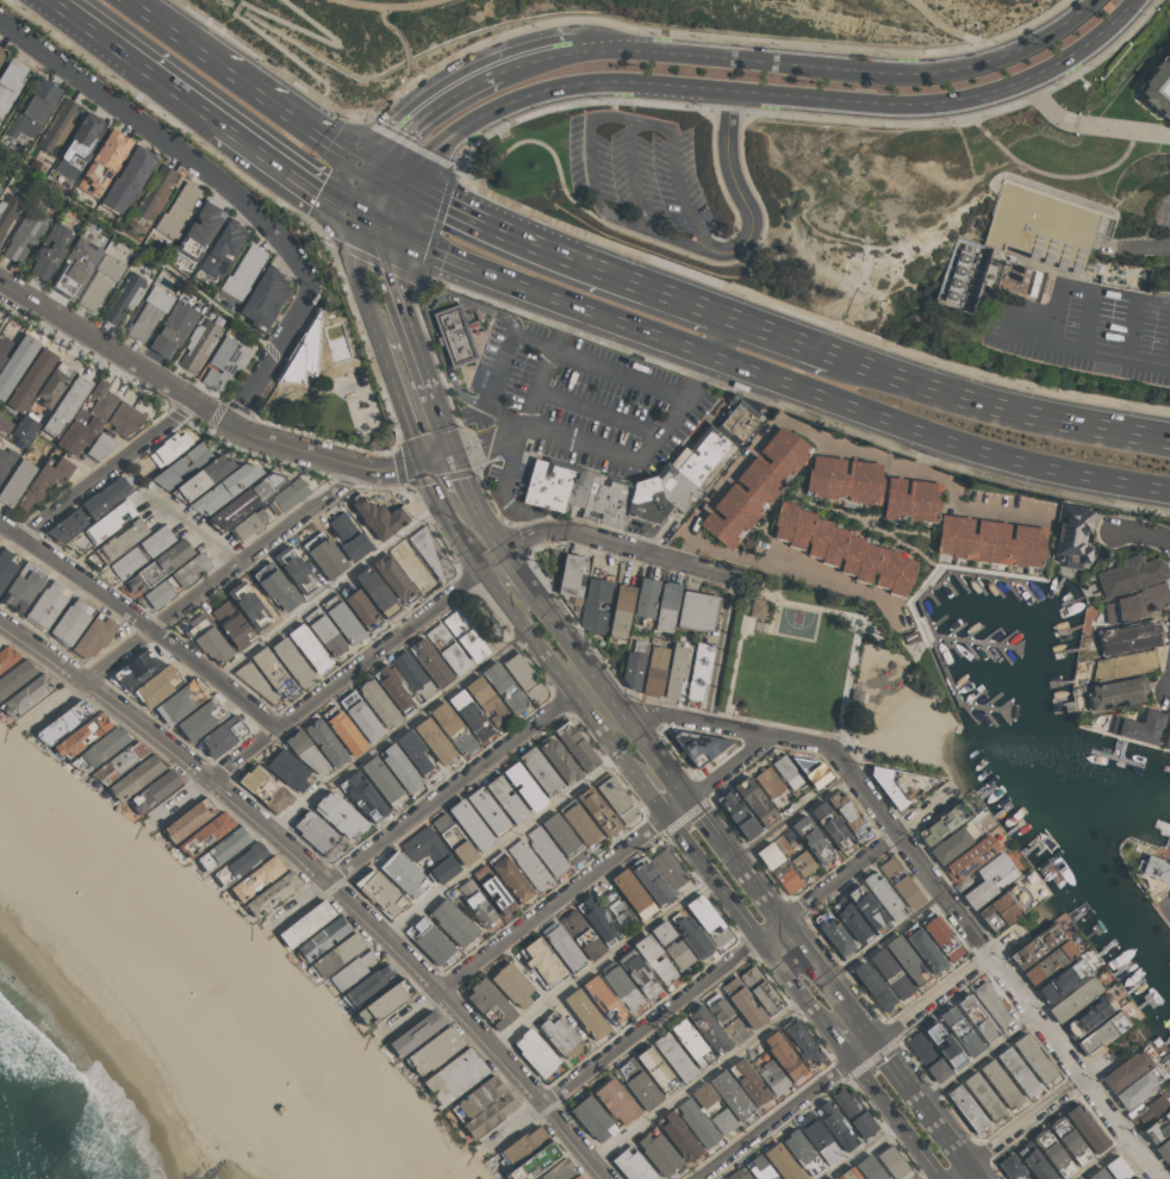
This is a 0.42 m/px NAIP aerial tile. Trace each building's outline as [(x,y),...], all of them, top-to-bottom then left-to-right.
[(1156,56),(1169,41),(1169,122),(1164,117),(1162,118),(1158,119),(1134,100),(1133,85),(1150,64),(1156,63),(1158,60),(1156,56)] [(1,118),(0,117),(0,75),(11,57),(27,68),(21,79),(24,80),(1,118)] [(32,137),(19,130),(14,138),(5,132),(20,107),(23,110),(33,93),(31,92),(41,76),(62,89),(32,137)] [(81,105),(73,118),(71,117),(69,121),(73,124),(68,131),(69,132),(60,148),(56,145),(51,152),(36,143),(66,95),(81,105)] [(60,155),(86,112),(105,124),(97,138),(95,138),(87,150),(92,154),(87,162),(85,161),(73,181),(52,169),(60,157),(60,155)] [(113,174),(112,174),(97,199),(83,192),(83,191),(76,186),(111,127),(133,141),(126,151),(127,152),(122,161),(120,160),(118,163),(119,164),(113,174)] [(116,176),(117,176),(136,145),(149,152),(148,155),(156,160),(137,192),(136,192),(122,217),(99,204),(116,176)] [(162,163),(178,173),(169,186),(168,185),(166,188),(169,191),(166,198),(166,199),(157,213),(156,212),(150,222),(133,211),(162,163)] [(1116,220),(1110,238),(1096,233),(1091,247),(1081,281),(1032,263),(1022,298),(983,285),(972,313),(934,301),(958,232),(982,239),(1006,179),(1116,220)] [(201,189),(181,223),(183,224),(174,241),(153,227),(163,211),(166,213),(185,180),(201,189)] [(13,218),(0,242),(0,201),(0,200),(4,201),(8,194),(24,202),(14,219),(13,218)] [(223,208),(208,200),(189,238),(204,245),(223,208)] [(19,264),(1,254),(10,241),(8,239),(29,206),(50,219),(35,247),(26,241),(23,245),(29,249),(19,264)] [(219,279),(199,267),(230,217),(238,222),(237,223),(243,226),(242,229),(248,232),(219,279)] [(29,270),(37,256),(38,245),(39,245),(55,220),(75,232),(66,248),(68,249),(55,268),(54,268),(45,280),(29,270)] [(63,261),(79,235),(102,249),(71,299),(49,286),(64,262),(63,261)] [(219,288),(228,274),(230,275),(250,243),(267,252),(247,286),(249,287),(241,301),(219,288)] [(94,268),(104,251),(125,264),(116,281),(113,280),(93,312),(76,301),(97,269),(94,268)] [(278,268),(276,270),(284,275),(282,277),(288,281),(285,287),(290,291),(263,333),(253,328),(254,325),(249,323),(251,319),(238,311),(263,268),(265,269),(268,263),(278,268)] [(147,279),(141,287),(143,288),(142,291),(143,292),(135,305),(133,304),(119,328),(102,317),(117,292),(131,270),(147,279)] [(153,283),(175,297),(164,313),(162,311),(143,343),(126,333),(145,300),(143,299),(153,283)] [(148,347),(178,299),(199,312),(176,349),(174,347),(167,358),(148,347)] [(436,313),(459,305),(475,357),(454,366),(436,313)] [(187,348),(185,347),(189,339),(187,338),(195,324),(198,325),(199,324),(200,325),(201,323),(205,317),(222,328),(193,373),(178,363),(187,348)] [(2,401),(0,400),(0,369),(25,332),(41,343),(2,401)] [(207,362),(225,333),(253,351),(239,372),(235,368),(228,380),(226,379),(218,392),(200,381),(210,367),(220,373),(222,370),(207,362)] [(14,344),(0,366),(0,334),(7,337),(14,344)] [(58,356),(20,412),(5,403),(42,345),(58,356)] [(60,360),(75,370),(49,410),(39,404),(43,399),(36,394),(54,368),(55,368),(60,360)] [(42,429),(77,373),(93,382),(56,438),(42,429)] [(104,422),(119,398),(108,391),(107,393),(105,392),(108,386),(107,386),(108,383),(106,382),(107,381),(102,379),(102,380),(99,378),(89,394),(97,399),(87,412),(104,422)] [(742,444),(714,422),(728,405),(727,398),(732,389),(773,407),(742,444)] [(145,416),(135,431),(132,430),(130,433),(129,432),(125,438),(111,429),(113,425),(106,420),(120,399),(145,416)] [(104,422),(94,436),(93,435),(87,445),(83,443),(75,456),(56,444),(80,407),(87,412),(104,422)] [(29,411),(39,418),(37,422),(41,423),(25,445),(15,439),(17,437),(11,433),(24,412),(26,414),(29,411)] [(6,433),(0,430),(0,415),(13,424),(6,433)] [(738,447),(722,464),(695,441),(709,423),(738,447)] [(780,425),(791,435),(792,432),(814,449),(729,550),(698,524),(710,510),(721,519),(723,516),(712,507),(733,482),(743,491),(747,488),(735,479),(757,454),(767,463),(770,460),(759,451),(780,425)] [(97,461),(85,453),(100,430),(117,442),(112,449),(97,461)] [(175,431),(179,436),(183,431),(192,442),(186,447),(187,447),(163,464),(163,463),(158,468),(148,455),(154,451),(153,450),(162,443),(162,442),(175,431)] [(166,489),(150,479),(201,439),(212,455),(166,489)] [(695,441),(687,449),(715,474),(722,464),(695,441)] [(19,455),(0,484),(0,449),(6,450),(8,447),(19,455)] [(715,474),(687,449),(685,447),(670,463),(677,469),(679,470),(703,489),(715,474)] [(170,492),(176,487),(175,487),(222,453),(226,460),(230,457),(236,464),(186,503),(183,501),(181,505),(173,498),(175,495),(170,492)] [(846,458),(844,473),(847,473),(850,458),(883,463),(880,478),(884,479),(883,481),(888,481),(888,476),(905,479),(903,493),(908,493),(909,479),(942,482),(938,523),(921,520),(921,522),(882,517),(884,501),(880,501),(879,504),(804,494),(808,468),(811,468),(813,454),(846,458)] [(50,464),(52,467),(61,455),(75,464),(64,481),(56,476),(38,504),(32,500),(26,510),(17,504),(48,456),(54,460),(50,464)] [(523,501),(565,512),(567,504),(577,468),(577,466),(535,455),(523,501)] [(11,507),(0,500),(0,489),(21,457),(37,467),(11,507)] [(243,463),(253,466),(255,463),(263,472),(206,516),(188,505),(243,463)] [(577,468),(585,470),(575,506),(567,504),(577,468)] [(223,529),(212,514),(272,469),(278,475),(282,485),(223,529)] [(659,480),(665,497),(674,505),(684,513),(703,489),(679,470),(676,475),(668,469),(659,480)] [(585,470),(575,506),(585,509),(593,476),(595,473),(585,470)] [(633,482),(633,486),(627,516),(660,525),(674,505),(665,497),(659,480),(655,474),(633,482)] [(93,520),(81,504),(95,492),(97,493),(120,475),(131,488),(105,509),(106,510),(93,520)] [(310,491),(281,512),(281,511),(275,516),(266,504),(272,499),(270,497),(298,475),(310,491)] [(611,481),(599,523),(583,518),(585,509),(593,476),(611,481)] [(633,486),(627,516),(622,530),(599,523),(611,481),(633,486)] [(361,493),(363,495),(367,500),(368,499),(371,499),(375,505),(379,503),(381,506),(382,505),(388,512),(394,507),(396,509),(402,504),(404,506),(405,504),(412,513),(411,514),(411,516),(409,518),(410,519),(380,542),(368,526),(366,526),(361,520),(361,518),(350,504),(354,500),(353,499),(353,497),(359,493),(361,493)] [(136,513),(130,517),(129,516),(118,523),(120,525),(95,544),(83,530),(125,498),(136,513)] [(898,556),(917,561),(909,592),(905,591),(903,598),(888,593),(889,590),(875,585),(877,573),(873,572),(870,584),(853,580),(854,576),(839,572),(842,560),(841,559),(841,557),(839,556),(836,567),(820,562),(821,559),(807,555),(810,543),(807,542),(808,539),(807,539),(803,550),(788,545),(789,542),(772,537),(776,525),(773,525),(780,499),(799,504),(798,509),(816,513),(815,517),(833,522),(832,525),(850,530),(848,535),(865,539),(865,542),(900,553),(898,556)] [(1054,541),(1056,541),(1059,523),(1057,523),(1060,501),(1089,506),(1088,509),(1094,510),(1090,532),(1087,531),(1084,544),(1093,545),(1090,560),(1089,563),(1081,561),(1079,569),(1063,566),(1064,559),(1051,556),(1054,541)] [(62,543),(44,531),(76,507),(83,514),(88,523),(62,543)] [(261,507),(269,519),(262,525),(263,526),(254,534),(253,531),(241,541),(239,539),(238,541),(229,529),(253,511),(254,512),(261,507)] [(359,532),(360,530),(373,547),(351,563),(340,547),(343,543),(328,522),(342,511),(359,532)] [(973,518),(971,532),(976,534),(978,519),(1009,523),(1008,537),(1012,538),(1014,524),(1046,528),(1041,566),(1026,563),(1026,567),(951,556),(952,554),(935,551),(941,513),(973,518)] [(94,550),(99,547),(99,545),(112,536),(113,537),(131,524),(130,522),(138,516),(149,530),(111,561),(110,560),(105,563),(94,550)] [(108,566),(163,524),(175,538),(120,580),(108,566)] [(442,576),(438,579),(407,537),(424,524),(442,576)] [(319,531),(325,537),(326,536),(349,564),(329,580),(301,545),(319,531)] [(124,582),(126,581),(125,581),(182,536),(194,553),(172,569),(172,568),(141,592),(138,588),(132,593),(124,582)] [(273,556),(290,543),(317,580),(313,582),(316,586),(304,595),(273,556)] [(21,559),(0,593),(0,550),(2,547),(21,559)] [(154,610),(143,594),(200,550),(212,566),(154,610)] [(404,605),(372,563),(379,557),(379,559),(387,553),(418,594),(404,605)] [(565,553),(586,556),(585,566),(586,566),(580,605),(565,601),(566,594),(558,593),(565,553)] [(1095,573),(1122,563),(1120,559),(1140,553),(1144,561),(1162,555),(1169,576),(1104,600),(1095,573)] [(435,580),(422,590),(413,578),(412,579),(407,573),(409,572),(402,563),(415,554),(435,580)] [(5,605),(0,602),(0,600),(26,559),(36,566),(35,567),(46,574),(44,578),(45,579),(38,591),(37,590),(21,613),(17,613),(13,610),(13,607),(6,603),(5,605)] [(275,567),(276,567),(290,585),(291,584),(303,599),(286,612),(278,603),(276,604),(272,598),(269,598),(257,582),(257,581),(253,575),(260,569),(270,561),(275,567)] [(369,566),(396,600),(394,600),(400,607),(386,619),(354,576),(369,566)] [(633,615),(640,576),(659,580),(651,626),(640,625),(642,616),(633,615)] [(584,628),(580,622),(589,578),(612,581),(608,604),(598,601),(596,609),(608,611),(605,625),(606,625),(605,635),(587,631),(587,629),(584,628)] [(70,592),(44,630),(24,617),(44,587),(46,588),(52,579),(70,592)] [(251,591),(270,616),(267,618),(270,622),(257,631),(226,592),(242,580),(250,591),(251,591)] [(662,582),(665,582),(665,581),(680,584),(672,634),(653,630),(662,582)] [(1106,623),(1103,603),(1114,601),(1113,598),(1133,593),(1133,592),(1140,591),(1139,587),(1149,586),(1149,585),(1153,584),(1164,581),(1169,600),(1160,603),(1162,609),(1149,611),(1150,617),(1118,624),(1118,623),(1106,623)] [(355,591),(359,587),(384,620),(368,632),(337,591),(349,582),(355,591)] [(618,584),(635,586),(626,641),(608,637),(618,584)] [(698,631),(676,626),(683,590),(720,597),(714,630),(698,631)] [(367,635),(351,645),(325,611),(320,604),(335,593),(340,600),(341,599),(367,635)] [(49,631),(69,604),(70,605),(76,595),(95,609),(68,648),(52,636),(54,635),(49,631)] [(753,598),(771,601),(767,619),(749,616),(753,598)] [(226,599),(235,611),(237,610),(257,637),(238,650),(218,624),(219,623),(210,611),(226,599)] [(347,644),(341,651),(331,655),(309,624),(303,617),(318,606),(347,644)] [(490,651),(474,662),(442,620),(456,609),(490,651)] [(99,611),(106,617),(107,616),(119,624),(102,648),(100,647),(93,656),(89,654),(86,660),(70,649),(95,616),(99,611)] [(209,656),(205,651),(203,653),(193,640),(194,638),(187,629),(191,626),(187,622),(201,611),(234,654),(219,665),(212,656),(209,656)] [(301,622),(304,625),(305,625),(332,662),(318,673),(287,634),(301,622)] [(472,665),(456,675),(424,632),(438,622),(472,665)] [(1158,623),(1163,643),(1104,655),(1100,631),(1143,623),(1143,625),(1158,623)] [(903,635),(915,630),(920,640),(907,645),(903,635)] [(269,647),(285,635),(293,647),(312,672),(316,675),(300,687),(269,647)] [(407,647),(423,636),(454,678),(440,690),(407,647)] [(622,678),(627,650),(631,650),(634,640),(647,642),(639,691),(631,688),(622,678)] [(664,698),(674,641),(692,644),(682,700),(664,698)] [(696,642),(715,645),(704,700),(685,697),(696,642)] [(20,656),(0,672),(0,649),(6,644),(12,651),(14,650),(20,656)] [(651,644),(670,648),(660,695),(658,694),(656,697),(641,694),(651,644)] [(149,647),(162,663),(125,692),(107,678),(149,647)] [(297,687),(285,698),(279,691),(276,692),(250,659),(266,647),(297,687)] [(1090,682),(1095,660),(1153,648),(1158,669),(1090,682)] [(436,691),(424,700),(418,692),(416,694),(391,660),(405,649),(436,691)] [(517,651),(547,691),(531,703),(502,663),(517,651)] [(37,670),(0,699),(0,676),(25,656),(31,663),(32,663),(37,670)] [(249,660),(280,701),(274,706),(231,673),(249,660)] [(529,704),(515,716),(481,673),(497,661),(529,704)] [(169,662),(172,666),(173,665),(185,680),(148,709),(141,703),(132,691),(136,690),(135,688),(160,670),(158,670),(169,662)] [(386,662),(400,681),(399,682),(406,692),(407,692),(410,695),(409,697),(416,706),(405,715),(373,674),(378,669),(386,662)] [(4,711),(0,707),(0,705),(4,701),(43,672),(46,675),(49,676),(52,679),(51,682),(52,685),(48,688),(48,691),(12,718),(4,711)] [(463,686),(479,674),(512,718),(497,729),(488,718),(494,713),(491,709),(485,713),(463,686)] [(355,686),(369,675),(403,718),(392,725),(390,723),(385,726),(357,688),(355,686)] [(1085,693),(1091,692),(1090,685),(1143,675),(1146,692),(1143,693),(1144,701),(1089,711),(1085,693)] [(191,680),(195,686),(198,685),(199,686),(206,697),(195,705),(168,726),(155,707),(191,680)] [(447,699),(462,687),(494,731),(479,742),(447,699)] [(369,742),(338,700),(353,690),(384,730),(369,742)] [(212,697),(217,703),(218,701),(228,715),(191,742),(176,723),(212,697)] [(37,736),(36,735),(36,734),(37,731),(38,730),(80,698),(83,701),(87,706),(89,704),(94,710),(48,744),(37,736)] [(429,713),(444,701),(462,724),(462,725),(465,729),(466,728),(478,744),(462,756),(454,746),(448,736),(447,737),(429,713)] [(320,713),(335,703),(343,715),(344,713),(368,746),(353,756),(320,713)] [(1165,713),(1160,732),(1158,732),(1155,744),(1109,732),(1114,715),(1140,722),(1145,709),(1165,713)] [(106,715),(113,724),(71,756),(67,751),(61,756),(52,746),(99,710),(104,717),(106,715)] [(197,741),(235,712),(238,718),(239,717),(249,731),(234,742),(235,743),(226,749),(225,748),(212,759),(206,750),(205,751),(197,741)] [(412,726),(428,716),(459,756),(447,766),(444,763),(442,766),(412,726)] [(304,729),(305,725),(317,717),(319,717),(350,757),(335,769),(304,729)] [(600,762),(586,773),(553,730),(567,719),(600,762)] [(120,726),(132,736),(92,768),(91,767),(85,773),(69,762),(81,754),(80,753),(89,747),(88,746),(116,725),(118,729),(120,726)] [(297,755),(285,740),(299,728),(330,768),(320,775),(297,755)] [(396,740),(410,728),(427,748),(422,751),(432,766),(431,767),(435,772),(425,779),(396,740)] [(733,740),(696,768),(671,736),(679,730),(733,740)] [(550,734),(554,737),(583,774),(568,786),(535,743),(547,735),(547,736),(550,734)] [(105,785),(91,773),(126,746),(129,747),(137,741),(142,747),(144,746),(149,751),(105,785)] [(564,787),(549,798),(547,793),(546,794),(517,756),(533,744),(561,782),(564,787)] [(280,747),(281,747),(310,771),(310,772),(316,776),(309,785),(307,784),(300,793),(292,786),(291,787),(265,766),(266,765),(261,760),(280,747)] [(397,747),(416,772),(415,772),(417,775),(416,775),(421,781),(406,792),(381,759),(397,747)] [(106,788),(154,753),(169,765),(118,803),(106,788)] [(771,763),(783,754),(804,780),(791,790),(771,763)] [(375,755),(407,797),(392,809),(360,767),(375,755)] [(797,766),(809,757),(811,760),(815,757),(817,759),(819,757),(823,763),(821,765),(830,776),(819,786),(816,784),(813,787),(797,766)] [(502,772),(516,761),(547,801),(534,812),(516,790),(521,785),(517,781),(512,785),(502,772)] [(255,765),(279,785),(294,798),(288,805),(287,804),(282,810),(280,809),(276,813),(263,803),(251,792),(238,781),(247,771),(248,773),(255,765)] [(753,776),(768,765),(785,787),(771,798),(753,776)] [(870,774),(871,766),(938,778),(897,810),(870,774)] [(127,800),(170,767),(182,782),(138,815),(127,800)] [(363,775),(390,810),(373,823),(368,817),(367,817),(363,813),(351,799),(350,799),(349,798),(348,798),(343,792),(337,784),(354,772),(359,778),(363,775)] [(499,774),(510,788),(505,792),(508,796),(512,792),(530,815),(516,825),(485,785),(499,774)] [(640,813),(623,825),(595,786),(611,774),(640,813)] [(733,786),(748,774),(779,817),(765,829),(733,786)] [(498,837),(494,834),(493,834),(466,797),(480,785),(509,822),(509,823),(511,826),(498,837)] [(621,825),(606,837),(575,796),(590,785),(621,825)] [(761,829),(747,841),(735,825),(736,825),(734,822),(733,823),(714,798),(729,786),(761,829)] [(349,840),(340,831),(332,825),(334,825),(328,819),(326,821),(320,815),(322,815),(313,807),(315,805),(322,796),(323,797),(329,791),(330,792),(332,790),(369,823),(367,825),(367,826),(365,830),(362,830),(360,832),(359,832),(349,840)] [(826,798),(834,791),(838,796),(844,792),(865,821),(864,821),(870,829),(864,834),(863,836),(859,838),(857,840),(826,798)] [(162,829),(206,796),(213,805),(217,810),(173,843),(162,829)] [(447,809),(462,797),(494,841),(487,847),(488,848),(481,853),(447,809)] [(603,840),(590,850),(586,846),(585,846),(560,813),(561,812),(559,809),(572,798),(575,801),(600,834),(599,835),(603,840)] [(809,810),(823,799),(854,841),(840,852),(809,810)] [(927,847),(916,832),(960,799),(971,813),(927,847)] [(301,813),(309,809),(346,842),(338,850),(337,848),(328,859),(299,834),(300,831),(293,825),(294,824),(293,824),(300,816),(301,817),(304,815),(301,813)] [(179,847),(179,844),(223,810),(228,816),(229,815),(235,823),(191,857),(185,850),(181,850),(179,847)] [(465,838),(466,838),(479,855),(465,866),(430,822),(443,811),(465,838)] [(587,853),(572,865),(540,823),(555,811),(587,853)] [(790,824),(805,813),(820,832),(819,834),(835,856),(821,866),(790,824)] [(940,866),(928,849),(940,840),(941,841),(970,819),(981,834),(940,866)] [(241,824),(251,838),(205,873),(194,859),(241,824)] [(428,824),(449,854),(436,863),(428,853),(415,862),(400,844),(428,824)] [(525,834),(537,824),(570,866),(555,878),(529,843),(531,842),(525,834)] [(773,840),(786,861),(804,849),(791,828),(773,840)] [(987,834),(989,836),(990,835),(997,844),(996,846),(998,849),(958,879),(953,882),(942,869),(945,867),(944,866),(987,834)] [(552,879),(537,891),(505,848),(521,837),(552,879)] [(211,873),(257,840),(257,841),(259,840),(268,852),(259,859),(260,860),(222,887),(211,873)] [(755,853),(770,841),(784,859),(768,871),(755,853)] [(665,846),(690,878),(673,891),(649,859),(652,856),(649,854),(661,846),(662,848),(665,846)] [(415,900),(407,894),(390,878),(391,878),(379,867),(396,849),(431,884),(415,900)] [(789,860),(804,849),(816,866),(813,869),(814,871),(810,873),(809,872),(802,877),(789,860)] [(535,892),(519,904),(487,861),(502,850),(535,892)] [(972,909),(961,894),(982,879),(975,871),(1001,850),(1019,874),(972,909)] [(285,868),(268,881),(267,880),(251,893),(253,893),(241,903),(230,887),(274,854),(285,868)] [(440,885),(437,881),(435,882),(427,873),(430,869),(430,868),(436,863),(449,854),(461,868),(440,885)] [(1147,854),(1169,862),(1169,888),(1166,886),(1150,899),(1143,890),(1147,886),(1144,878),(1133,874),(1139,859),(1144,861),(1147,854)] [(628,867),(643,855),(676,897),(660,909),(628,867)] [(877,866),(891,855),(926,900),(911,911),(877,866)] [(785,861),(802,884),(788,894),(770,872),(785,861)] [(516,906),(504,916),(492,900),(498,896),(493,891),(488,896),(472,873),(485,863),(516,906)] [(610,879),(626,867),(656,909),(641,921),(610,879)] [(256,918),(242,905),(291,868),(301,884),(256,918)] [(391,918),(373,902),(372,902),(359,888),(353,882),(373,868),(410,904),(391,918)] [(894,922),(861,879),(870,872),(871,874),(876,871),(907,911),(894,922)] [(972,881),(958,892),(953,885),(967,874),(972,881)] [(494,922),(488,927),(487,924),(483,928),(468,909),(471,907),(463,899),(465,898),(456,887),(468,878),(498,916),(492,921),(494,922)] [(845,892),(858,881),(892,925),(878,936),(845,892)] [(1015,882),(1017,885),(1017,884),(1022,886),(1027,891),(1029,896),(1032,900),(1031,902),(1032,904),(994,934),(977,912),(1015,882)] [(699,893),(733,936),(717,948),(684,904),(699,893)] [(575,905),(581,902),(580,900),(589,894),(621,936),(608,947),(575,905)] [(830,907),(838,902),(835,899),(842,894),(873,936),(863,946),(859,941),(857,942),(830,907)] [(461,948),(436,922),(437,921),(429,912),(446,897),(479,930),(461,948)] [(278,934),(324,898),(335,913),(290,949),(278,934)] [(627,907),(639,922),(624,932),(614,918),(615,917),(609,909),(620,900),(626,909),(627,907)] [(573,907),(605,949),(591,961),(559,918),(573,907)] [(814,921),(814,918),(817,915),(819,916),(826,910),(832,918),(833,917),(853,944),(847,949),(851,954),(844,960),(814,921)] [(920,922),(927,917),(926,915),(932,910),(936,915),(964,952),(951,962),(938,946),(922,925),(922,924),(920,922)] [(673,923),(673,922),(670,917),(678,911),(684,918),(689,916),(696,925),(696,924),(715,948),(699,960),(682,937),(683,936),(673,923)] [(307,962),(297,947),(340,913),(351,929),(307,962)] [(456,950),(450,956),(450,955),(446,960),(444,959),(437,966),(403,931),(411,923),(413,924),(422,916),(456,950)] [(677,935),(661,946),(649,930),(665,918),(677,935)] [(1020,969),(1017,965),(1014,965),(1012,962),(1013,960),(1009,955),(1053,921),(1065,935),(1020,969)] [(556,922),(584,957),(581,960),(585,963),(573,973),(542,932),(556,922)] [(902,932),(915,922),(947,963),(933,974),(902,932)] [(322,978),(320,975),(318,978),(309,965),(311,963),(311,962),(331,948),(354,930),(356,934),(357,934),(366,946),(322,978)] [(633,944),(648,932),(662,952),(653,957),(655,961),(662,956),(678,975),(664,986),(633,944)] [(884,943),(897,932),(931,975),(916,986),(884,943)] [(537,935),(552,953),(552,952),(568,974),(567,974),(546,991),(523,961),(525,960),(517,949),(537,935)] [(679,938),(696,959),(680,971),(661,948),(672,940),(674,943),(679,938)] [(1059,967),(1058,965),(1032,985),(1022,973),(1066,940),(1077,953),(1059,967)] [(867,957),(882,947),(915,990),(900,1000),(867,957)] [(375,956),(365,966),(368,971),(340,993),(328,978),(356,955),(359,957),(369,948),(375,956)] [(617,960),(631,948),(652,973),(649,974),(661,988),(647,999),(617,960)] [(1090,971),(1047,1004),(1037,988),(1079,956),(1090,971)] [(645,1000),(629,1012),(600,975),(602,975),(599,972),(614,960),(645,1000)] [(851,969),(863,960),(870,969),(871,968),(896,1000),(883,1011),(851,969)] [(490,978),(508,961),(539,994),(522,1010),(515,1002),(514,1003),(490,978)] [(399,974),(353,1009),(341,997),(344,994),(343,993),(376,968),(378,969),(385,963),(386,965),(388,963),(399,974)] [(753,965),(782,1002),(779,1004),(782,1008),(770,1016),(739,975),(753,965)] [(580,985),(596,974),(627,1015),(612,1025),(580,985)] [(1047,1009),(1091,974),(1103,990),(1058,1024),(1047,1009)] [(720,987),(735,975),(749,994),(747,997),(755,1008),(758,1005),(767,1018),(752,1030),(720,987)] [(367,1028),(356,1012),(404,977),(415,991),(367,1028)] [(483,977),(517,1013),(502,1029),(500,1028),(497,1031),(487,1021),(487,1019),(462,993),(478,979),(479,980),(483,977)] [(971,990),(984,979),(1001,1000),(998,1002),(1012,1018),(1000,1028),(971,990)] [(562,998),(578,986),(610,1029),(595,1041),(587,1031),(585,1033),(581,1028),(584,1027),(562,998)] [(720,997),(721,997),(733,1011),(732,1012),(734,1015),(728,1019),(727,1017),(720,1022),(707,1006),(708,1006),(704,1002),(716,992),(720,997)] [(954,1003),(960,997),(960,996),(965,992),(965,994),(969,992),(1001,1034),(987,1044),(954,1003)] [(1063,1025),(1101,997),(1101,994),(1104,992),(1108,992),(1110,996),(1110,998),(1116,1006),(1072,1040),(1063,1025)] [(701,1003),(733,1046),(724,1052),(723,1050),(718,1055),(715,1049),(714,1050),(686,1015),(693,1009),(701,1003)] [(938,1015),(951,1005),(983,1047),(970,1058),(938,1015)] [(387,1042),(432,1008),(444,1023),(399,1058),(387,1042)] [(553,1009),(583,1042),(579,1046),(581,1049),(571,1059),(568,1056),(565,1059),(536,1028),(539,1027),(536,1024),(553,1009)] [(1076,1042),(1120,1009),(1131,1023),(1107,1041),(1106,1038),(1084,1055),(1076,1042)] [(824,1058),(810,1068),(804,1060),(803,1061),(798,1054),(784,1034),(785,1034),(780,1027),(794,1016),(824,1058)] [(715,1059),(701,1069),(670,1028),(684,1017),(715,1059)] [(946,1061),(960,1051),(936,1017),(922,1027),(946,1061)] [(449,1023),(458,1034),(459,1034),(466,1043),(430,1069),(429,1068),(418,1075),(410,1065),(409,1066),(404,1059),(449,1023)] [(514,1042),(521,1036),(519,1035),(529,1025),(559,1060),(554,1065),(555,1067),(542,1079),(518,1053),(521,1050),(514,1042)] [(904,1041),(919,1029),(951,1072),(936,1083),(904,1041)] [(666,1030),(697,1072),(683,1083),(652,1041),(666,1030)] [(763,1040),(776,1030),(807,1071),(792,1083),(767,1049),(768,1047),(763,1040)] [(1012,1042),(1025,1033),(1057,1074),(1044,1084),(1012,1042)] [(679,1085),(665,1096),(635,1054),(648,1043),(679,1085)] [(1146,1043),(1158,1059),(1113,1093),(1101,1077),(1134,1052),(1135,1054),(1141,1049),(1140,1048),(1146,1043)] [(468,1046),(477,1056),(478,1056),(488,1071),(442,1106),(423,1080),(468,1046)] [(995,1055),(1008,1046),(1040,1087),(1027,1097),(995,1055)] [(662,1098),(646,1111),(612,1068),(630,1055),(662,1098)] [(727,1068),(741,1056),(772,1097),(758,1108),(727,1068)] [(755,1071),(761,1067),(760,1066),(770,1058),(790,1084),(774,1096),(755,1071)] [(978,1068),(992,1058),(1023,1099),(1009,1110),(978,1068)] [(1149,1092),(1126,1110),(1114,1094),(1146,1069),(1147,1071),(1155,1066),(1163,1078),(1156,1083),(1156,1084),(1147,1090),(1149,1092)] [(708,1080),(723,1068),(754,1111),(740,1122),(708,1080)] [(961,1080),(975,1071),(1007,1111),(992,1122),(961,1080)] [(461,1122),(450,1108),(456,1104),(455,1103),(493,1073),(494,1075),(496,1074),(508,1090),(466,1122),(461,1122)] [(592,1092),(593,1092),(591,1090),(609,1074),(611,1077),(641,1111),(631,1119),(630,1118),(622,1124),(616,1117),(614,1118),(592,1092)] [(718,1097),(703,1109),(690,1092),(705,1080),(718,1097)] [(945,1093),(959,1083),(990,1125),(977,1135),(945,1093)] [(1169,1086),(1169,1088),(1169,1104),(1143,1125),(1137,1117),(1131,1122),(1125,1114),(1140,1102),(1144,1106),(1169,1086)] [(830,1097),(842,1087),(861,1112),(865,1110),(878,1127),(863,1139),(830,1097)] [(518,1104),(473,1139),(462,1124),(466,1122),(508,1090),(518,1104)] [(570,1110),(589,1093),(612,1122),(618,1129),(610,1136),(609,1134),(599,1142),(592,1134),(591,1136),(570,1110)] [(689,1096),(720,1136),(705,1148),(674,1106),(689,1096)] [(814,1110),(819,1106),(819,1105),(827,1099),(853,1133),(851,1135),(857,1143),(845,1152),(814,1110)] [(1064,1112),(1078,1102),(1109,1143),(1096,1154),(1064,1112)] [(738,1124),(722,1136),(709,1118),(724,1106),(738,1124)] [(1141,1130),(1169,1108),(1169,1131),(1153,1144),(1141,1130)] [(671,1109),(702,1150),(696,1158),(686,1161),(660,1127),(659,1128),(654,1122),(671,1109)] [(796,1122),(810,1111),(842,1154),(828,1165),(796,1122)] [(1047,1124),(1062,1115),(1093,1156),(1078,1166),(1047,1124)] [(539,1124),(548,1136),(508,1167),(506,1166),(504,1167),(499,1160),(503,1158),(502,1158),(498,1152),(524,1131),(527,1134),(539,1124)] [(786,1134),(796,1127),(811,1148),(809,1149),(813,1155),(815,1154),(824,1167),(811,1177),(804,1168),(802,1166),(801,1166),(782,1141),(789,1135),(786,1134)] [(1031,1137),(1044,1128),(1076,1169),(1063,1178),(1031,1137)] [(662,1175),(641,1150),(643,1148),(636,1141),(646,1133),(651,1139),(658,1133),(682,1160),(662,1175)] [(1153,1148),(1169,1136),(1169,1158),(1164,1162),(1153,1148)] [(562,1153),(528,1178),(508,1178),(504,1174),(552,1139),(562,1153)] [(778,1141),(807,1178),(783,1178),(763,1152),(764,1152),(763,1150),(774,1141),(776,1142),(778,1141)] [(889,1142),(918,1178),(894,1178),(875,1153),(889,1142)] [(630,1143),(659,1178),(626,1178),(610,1160),(630,1143)] [(1033,1147),(1057,1178),(1036,1178),(1016,1152),(1023,1146),(1027,1150),(1033,1147)] [(1017,1175),(1012,1178),(1009,1178),(997,1162),(1012,1152),(1026,1172),(1019,1178),(1017,1175)] [(759,1153),(780,1178),(756,1178),(745,1164),(759,1153)] [(870,1153),(889,1178),(865,1178),(854,1165),(870,1153)] [(1118,1154),(1137,1178),(1114,1178),(1103,1165),(1118,1154)] [(577,1171),(566,1178),(535,1178),(549,1168),(549,1167),(565,1155),(577,1171)] [(741,1165),(752,1178),(727,1178),(726,1177),(741,1165)] [(851,1165),(862,1178),(838,1178),(836,1177),(851,1165)] [(1101,1166),(1111,1178),(1088,1178),(1087,1177),(1101,1166)]
